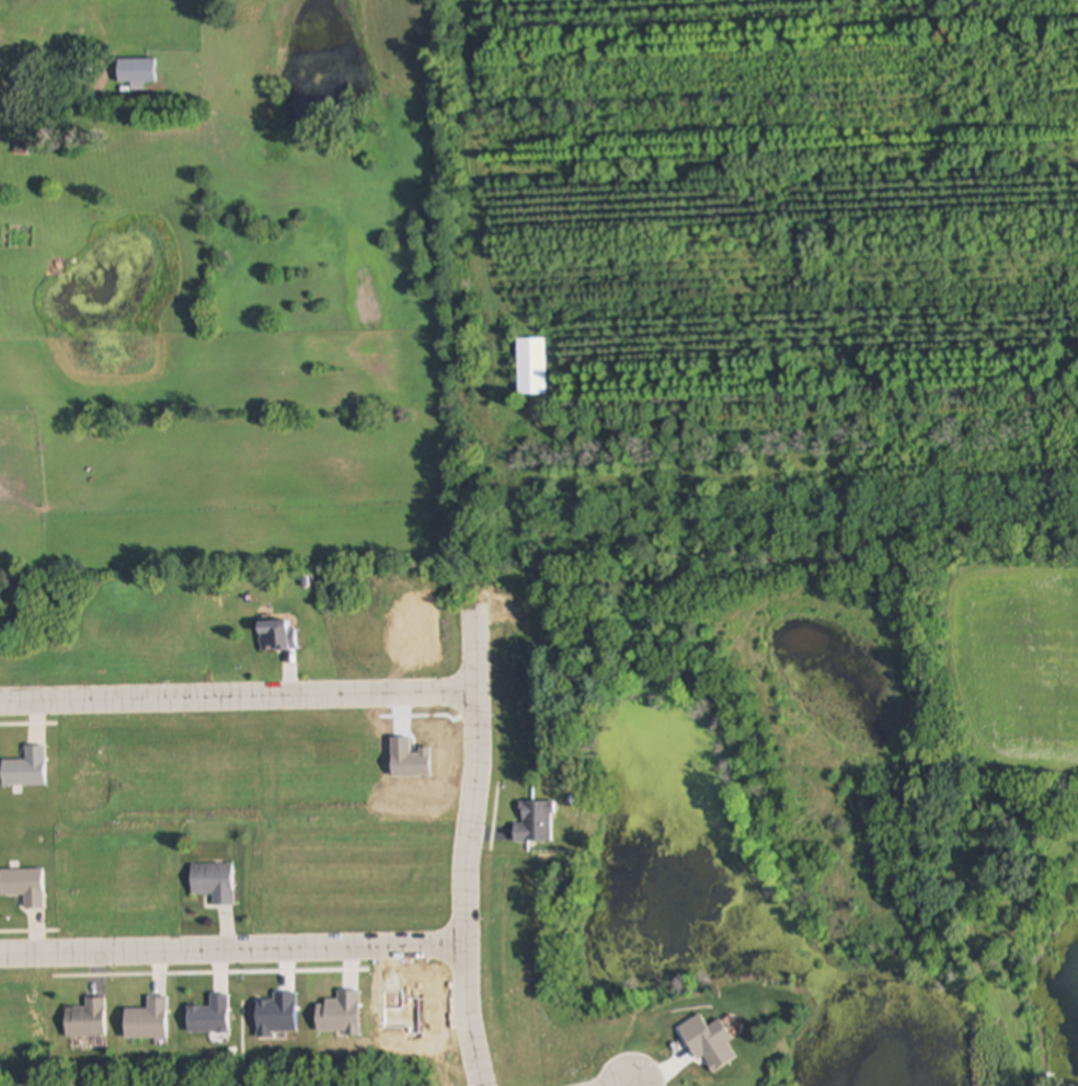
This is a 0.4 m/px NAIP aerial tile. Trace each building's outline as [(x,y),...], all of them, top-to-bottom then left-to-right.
[(260,624),(261,652),(296,650),(295,631),(290,631),(290,623),(260,624)] [(553,842),(553,801),(520,801),(520,824),(514,824),(514,842),(553,842)] [(192,864),(192,893),(214,893),(214,905),(233,905),(233,864),(192,864)] [(66,1008),(66,1037),(106,1037),(106,998),(86,998),(86,1008),(66,1008)]
